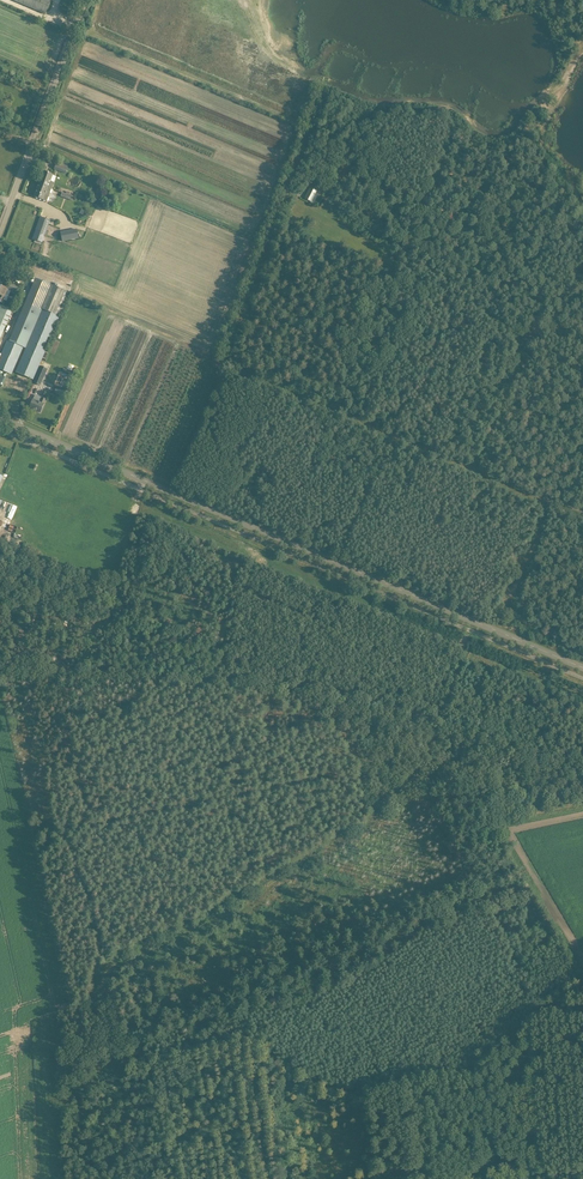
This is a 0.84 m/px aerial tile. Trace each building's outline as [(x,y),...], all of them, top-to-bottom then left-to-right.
[(45,14),(51,0),(13,0),(45,14)] [(55,170),(67,172),(68,165),(56,164),(55,170)] [(43,171),(38,184),(51,189),(53,183),(50,181),(52,175),(43,171)] [(46,202),(51,189),(38,184),(34,197),(46,202)] [(304,198),(312,202),(317,191),(310,187),(304,198)] [(43,237),(40,236),(47,219),(41,217),(32,239),(41,243),(43,237)] [(61,232),(63,241),(80,238),(78,228),(61,232)] [(1,370),(11,374),(23,346),(24,347),(41,308),(43,309),(16,372),(33,379),(61,313),(70,293),(50,284),(50,285),(48,285),(48,283),(35,278),(9,340),(7,339),(1,354),(0,354),(0,369),(1,370)] [(10,289),(21,294),(23,289),(11,284),(10,289)] [(5,307),(0,305),(0,338),(12,310),(5,307)] [(33,383),(41,386),(48,369),(40,366),(33,383)] [(57,387),(54,393),(61,396),(64,390),(57,387)] [(33,399),(32,401),(29,407),(40,412),(44,404),(46,399),(42,397),(35,395),(33,399)]
